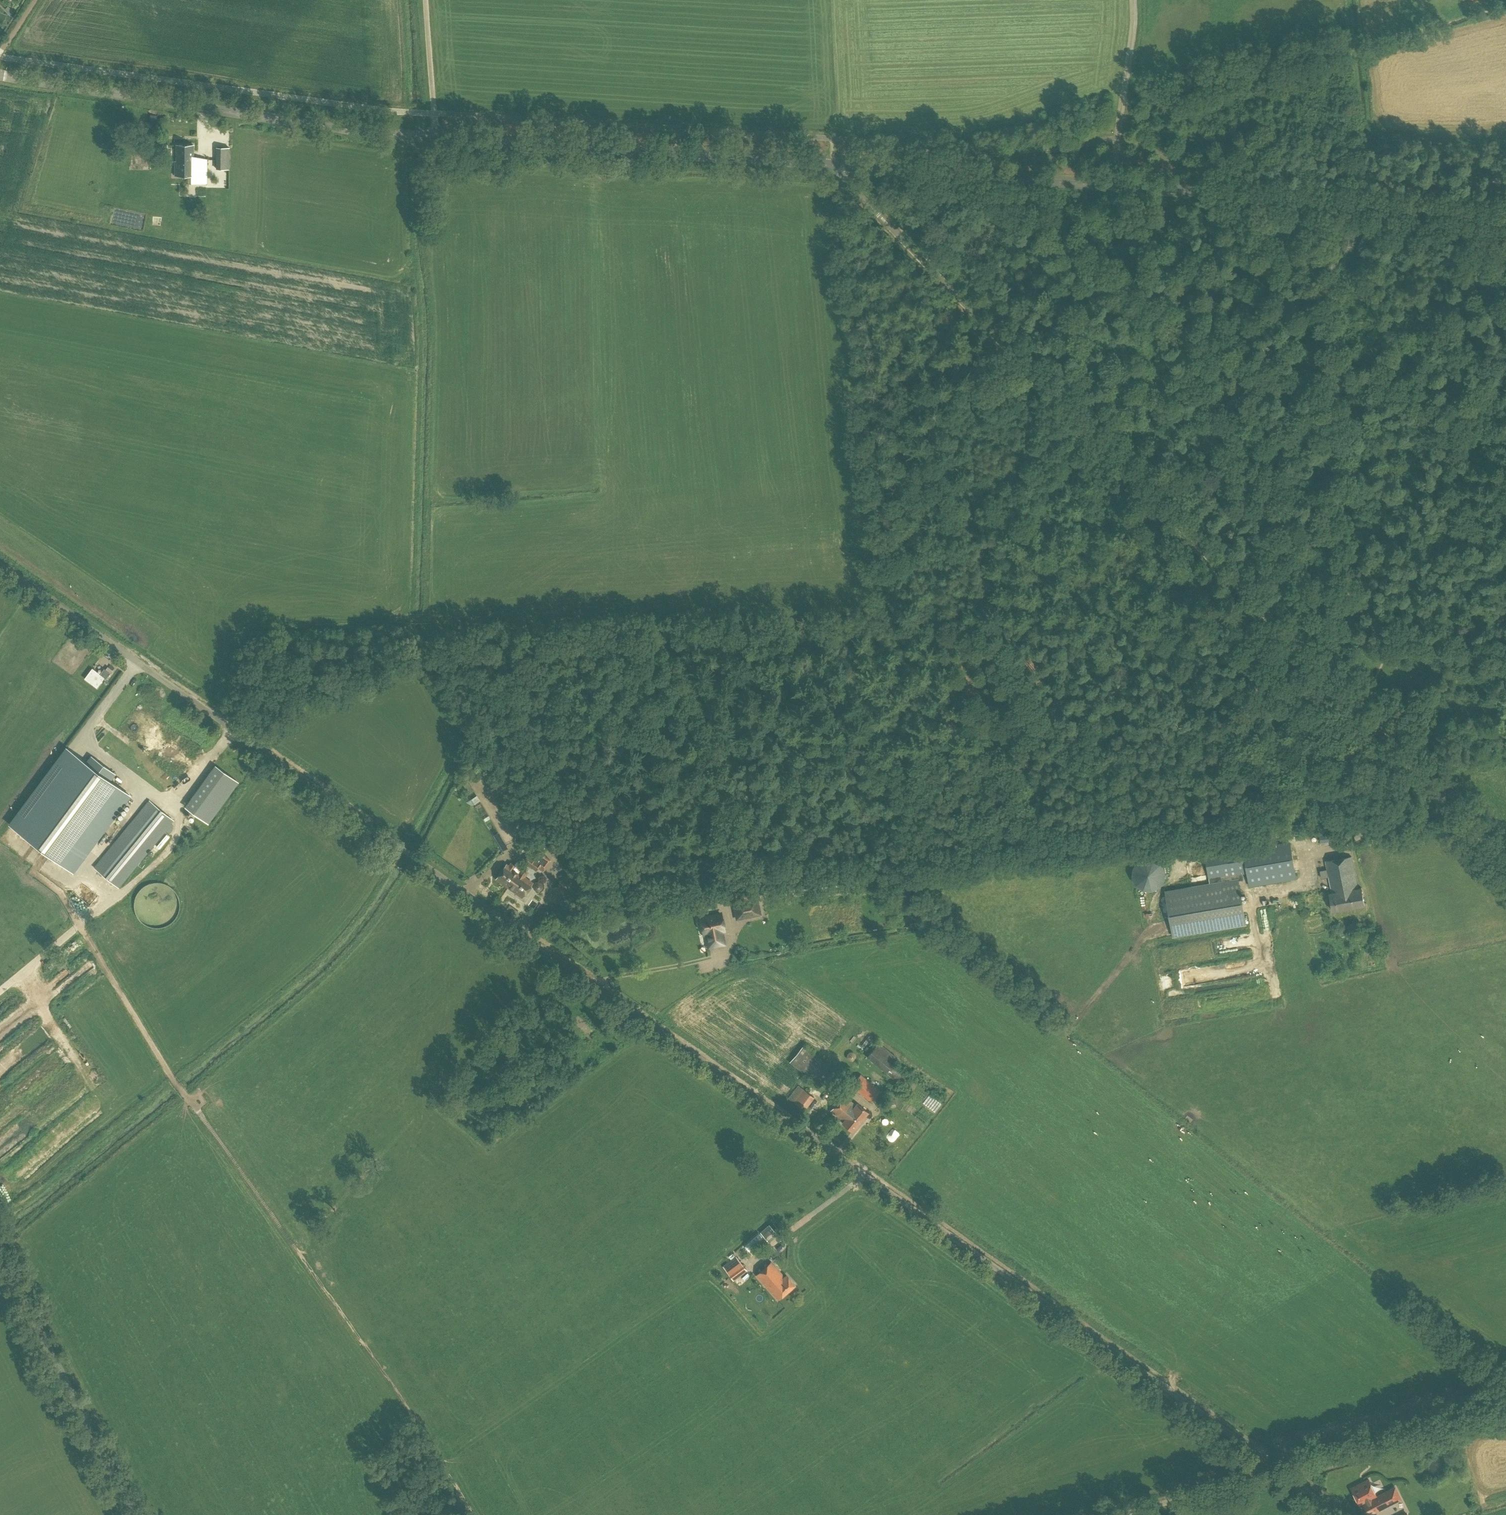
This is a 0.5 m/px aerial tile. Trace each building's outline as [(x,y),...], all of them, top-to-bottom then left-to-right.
[(155,138),(155,131),(134,128),(133,136),(155,138)] [(175,161),(175,176),(195,176),(199,176),(198,178),(206,178),(207,171),(206,171),(206,159),(196,159),(196,161),(193,161),(194,145),(176,144),(176,161),(175,161)] [(229,155),(217,155),(217,169),(229,169),(229,155)] [(103,677),(91,668),(84,677),(96,686),(103,677)] [(198,753),(163,728),(163,727),(151,718),(134,741),(146,750),(181,776),(198,753)] [(91,756),(86,763),(67,749),(9,827),(72,873),(129,795),(110,781),(115,774),(91,756)] [(218,818),(243,784),(220,767),(195,802),(218,818)] [(468,794),(474,791),(466,776),(460,779),(468,794)] [(119,888),(174,820),(149,800),(94,867),(119,888)] [(1319,832),(1320,842),(1337,840),(1336,829),(1319,832)] [(524,832),(516,844),(529,854),(523,862),(532,869),(536,872),(537,872),(539,868),(543,871),(551,860),(543,854),(544,852),(541,849),(538,847),(540,843),(524,832)] [(1297,879),(1290,841),(1205,856),(1210,884),(1173,890),(1165,891),(1173,937),(1180,935),(1246,924),(1239,880),(1243,880),(1242,874),(1247,873),(1249,887),(1297,879)] [(1358,888),(1352,856),(1325,861),(1331,893),(1329,893),(1333,911),(1365,905),(1361,888),(1358,888)] [(1153,890),(1155,889),(1160,886),(1165,879),(1166,870),(1162,863),(1155,857),(1146,857),(1138,860),(1133,868),(1132,877),(1136,885),(1144,890),(1153,890)] [(496,879),(507,887),(522,897),(532,882),(524,877),(527,873),(525,872),(526,869),(522,866),(520,869),(521,870),(519,873),(507,864),(496,879)] [(576,902),(562,879),(558,881),(559,884),(553,888),(557,894),(558,893),(563,901),(561,902),(565,908),(576,902)] [(159,928),(164,927),(169,924),(173,921),(177,916),(179,911),(180,905),(179,899),(177,894),(174,890),(169,886),(164,883),(157,882),(152,883),(147,884),(143,887),(139,890),(136,895),(135,899),(134,904),(135,910),(136,915),(142,923),(147,926),(152,928),(159,928)] [(760,914),(756,898),(733,902),(735,914),(743,913),(744,918),(760,914)] [(720,938),(719,932),(723,931),(720,914),(700,918),(703,935),(706,934),(708,947),(724,944),(722,937),(720,938)] [(1198,980),(1196,973),(1175,976),(1177,988),(1181,987),(1180,983),(1198,980)] [(51,1038),(40,1026),(28,1037),(39,1049),(51,1038)] [(901,1085),(907,1076),(893,1065),(898,1058),(879,1042),(866,1057),(886,1073),(901,1085)] [(823,1085),(831,1074),(835,1069),(804,1044),(789,1063),(820,1087),(823,1085)] [(871,1102),(881,1090),(860,1074),(851,1085),(871,1102)] [(804,1110),(813,1097),(798,1085),(788,1098),(804,1110)] [(856,1104),(843,1094),(830,1111),(843,1121),(842,1123),(852,1131),(868,1112),(857,1104),(856,1104)] [(22,1128),(29,1134),(36,1126),(29,1120),(22,1128)] [(778,1235),(769,1224),(760,1232),(769,1243),(778,1235)] [(733,1281),(747,1271),(735,1256),(722,1267),(733,1281)] [(784,1276),(771,1261),(755,1275),(768,1290),(769,1289),(777,1299),(794,1284),(786,1275),(784,1276)] [(1369,1479),(1351,1488),(1359,1505),(1362,1503),(1368,1514),(1369,1514),(1402,1499),(1396,1486),(1377,1495),(1369,1479)] [(1381,1512),(1383,1514),(1412,1514),(1405,1501),(1381,1512)]
